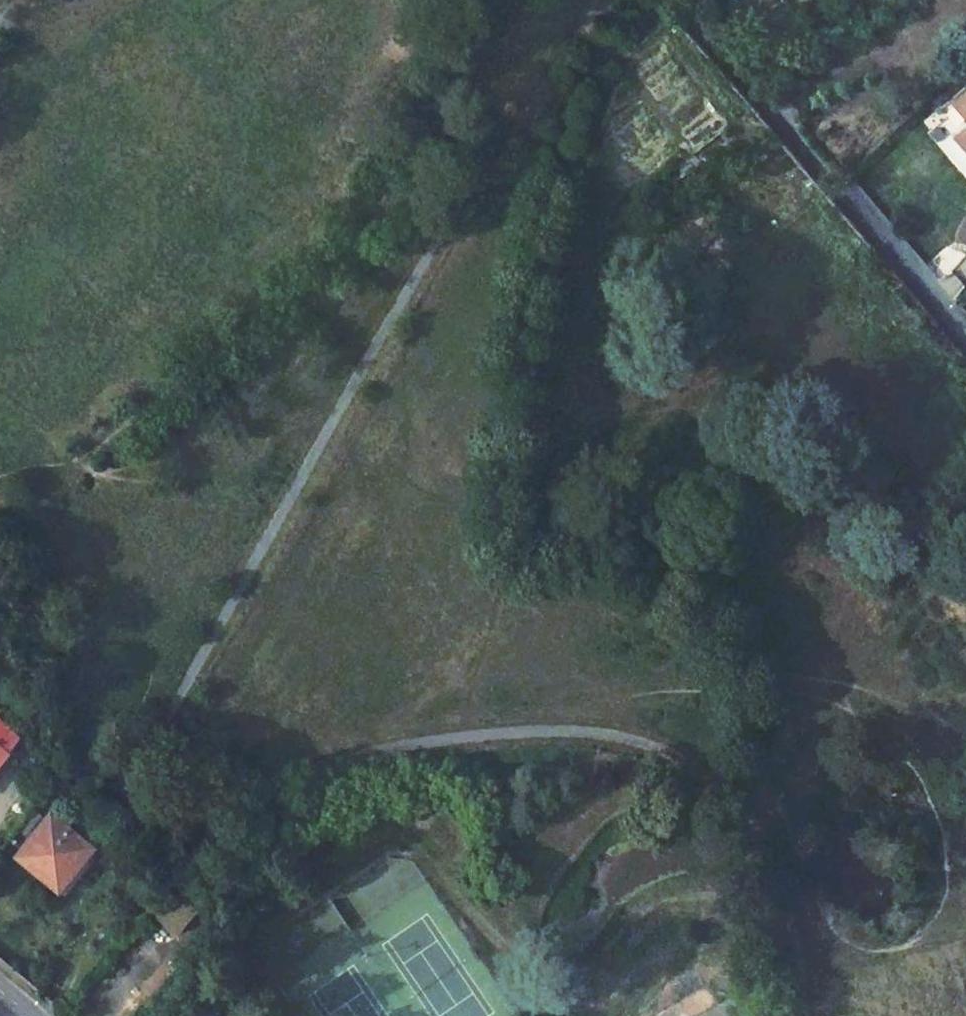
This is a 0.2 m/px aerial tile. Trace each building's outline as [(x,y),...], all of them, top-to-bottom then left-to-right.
[(958,99),(965,108),(965,91),(958,99)] [(963,127),(957,132),(965,142),(965,131),(963,127)] [(16,734),(0,719),(0,753),(16,734)] [(52,817),(19,856),(52,884),(69,861),(76,867),(91,847),(52,817)] [(192,884),(166,914),(184,932),(212,903),(192,884)]
